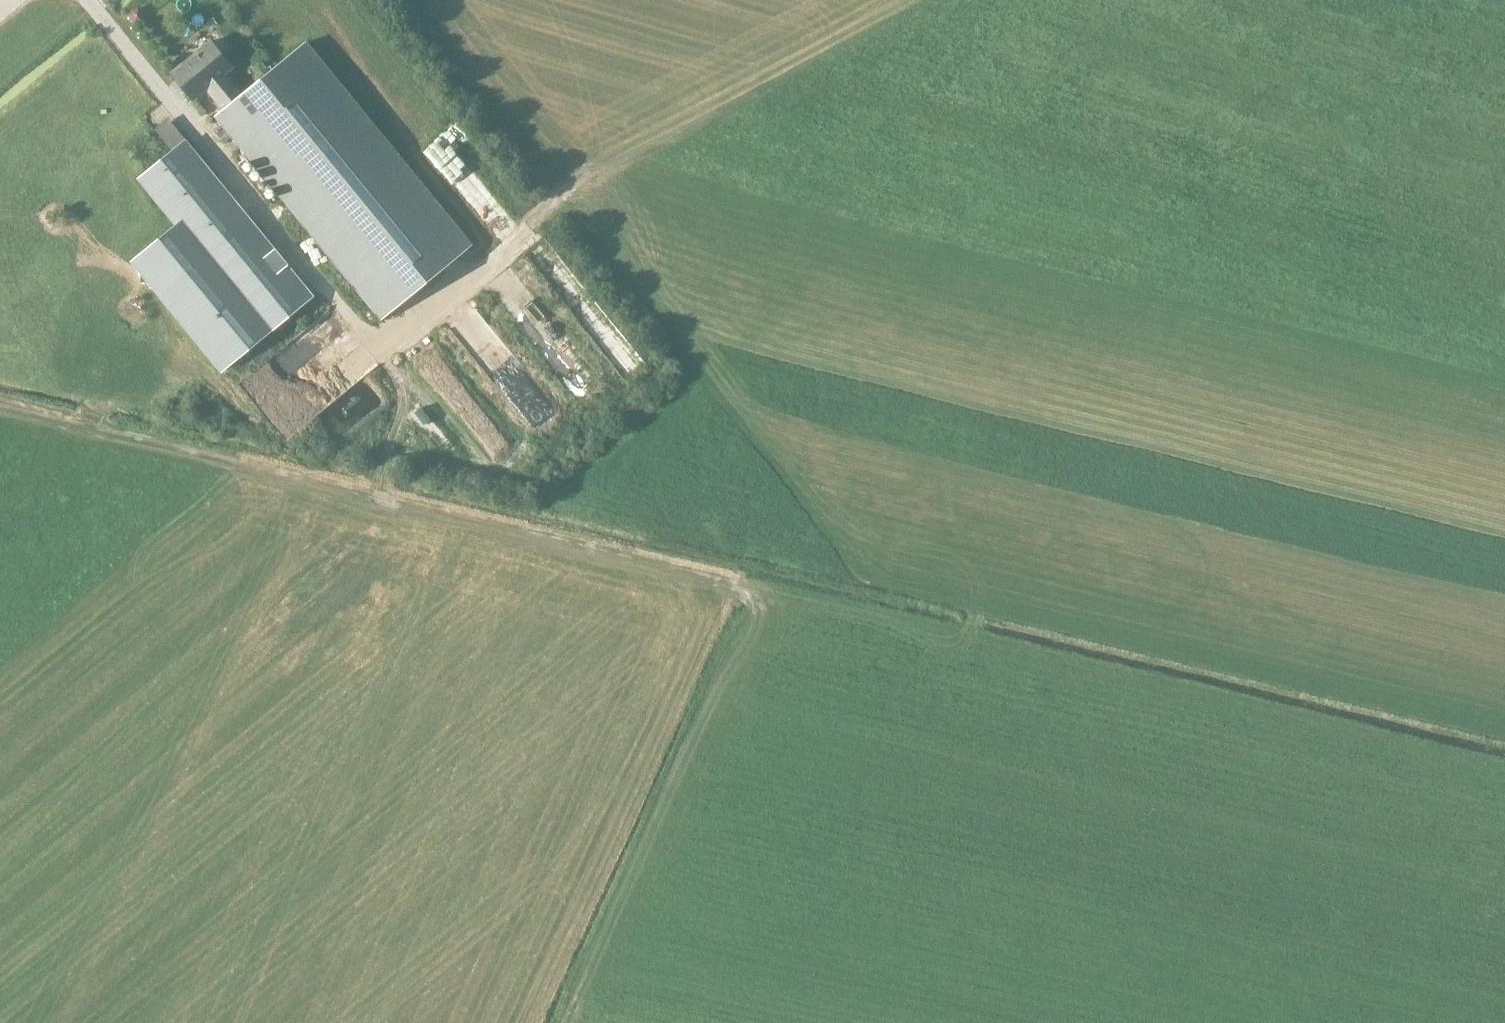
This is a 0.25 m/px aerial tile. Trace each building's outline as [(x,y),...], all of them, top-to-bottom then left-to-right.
[(215,115),(380,318),(471,244),(305,42),(241,94),(224,73),(231,66),(211,41),(171,74),(191,99),(205,88),(223,110),(215,115)] [(185,141),(138,179),(265,334),(312,296),(185,141)] [(426,362),(450,343),(437,327),(413,346),(426,362)] [(634,372),(650,357),(630,335),(614,351),(634,372)] [(260,370),(272,384),(293,366),(281,352),(260,370)] [(284,397),(301,400),(302,385),(286,382),(284,397)] [(427,399),(416,409),(454,450),(465,440),(427,399)]
